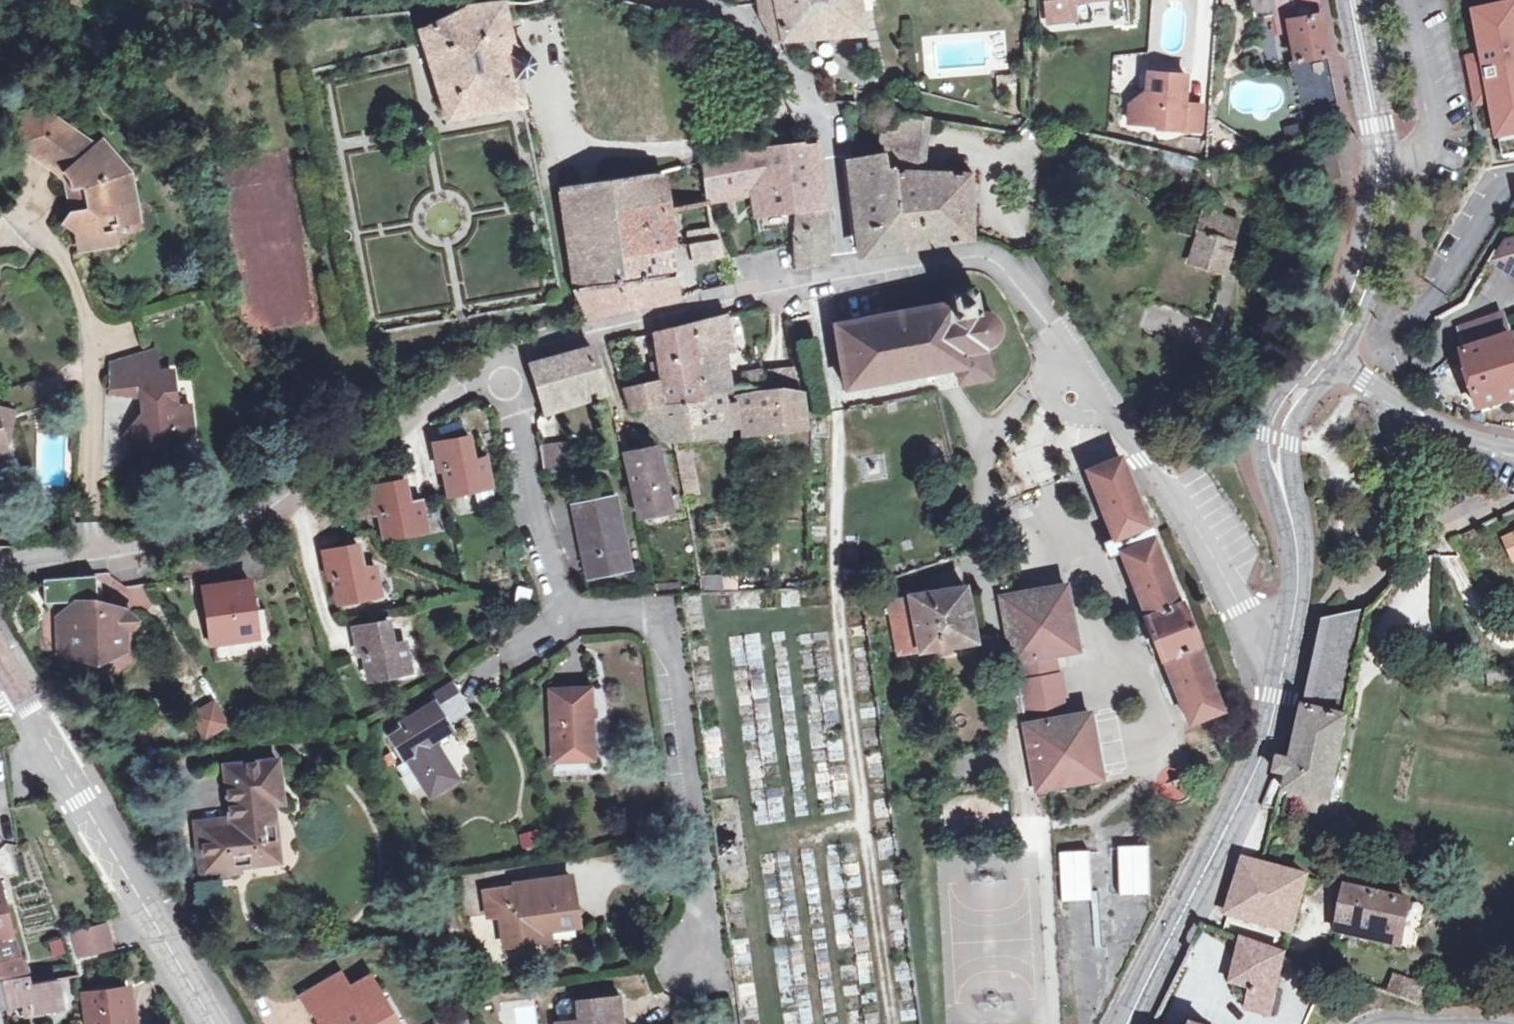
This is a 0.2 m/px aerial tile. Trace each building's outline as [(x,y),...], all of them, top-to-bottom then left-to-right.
[(516,52),(504,0),(486,2),(464,5),(465,6),(422,29),(449,118),(524,104),(519,75),(529,72),(532,70),(533,68),(535,66),(535,64),(535,62),(535,60),(534,58),(533,56),(532,54),(531,53),(528,52),(525,51),(516,52)] [(782,39),(866,31),(860,0),(758,0),(759,12),(775,39),(782,39)] [(1048,19),(1079,16),(1077,0),(1046,0),(1048,19)] [(1263,0),(1249,0),(1252,18),(1267,16),(1263,0)] [(1267,16),(1275,15),(1278,33),(1291,32),(1296,61),(1328,55),(1329,55),(1319,0),(1263,0),(1267,16)] [(1484,56),(1469,59),(1475,91),(1490,89),(1504,159),(1513,157),(1513,7),(1476,15),(1484,56)] [(300,19),(304,35),(316,33),(314,18),(300,19)] [(1328,55),(1296,61),(1291,61),(1290,71),(1300,112),(1337,103),(1328,55)] [(1188,74),(1150,72),(1149,90),(1133,104),(1131,122),(1164,124),(1164,127),(1203,130),(1205,105),(1176,103),(1177,97),(1187,98),(1188,74)] [(37,153),(57,119),(35,104),(25,118),(21,126),(19,140),(37,153)] [(970,172),(919,170),(904,170),(905,153),(920,155),(924,116),(905,112),(904,118),(881,114),(880,153),(850,157),(855,179),(859,178),(860,249),(860,253),(974,238),(970,172)] [(57,119),(37,153),(63,171),(93,144),(57,119)] [(93,144),(63,171),(69,178),(74,208),(69,209),(62,221),(75,230),(79,243),(86,241),(86,244),(101,241),(100,238),(114,236),(113,226),(134,222),(130,202),(132,201),(127,175),(119,176),(111,167),(116,161),(99,139),(93,144)] [(727,152),(701,159),(708,199),(747,192),(746,179),(751,178),(757,214),(798,209),(797,230),(827,229),(824,189),(810,190),(806,159),(821,157),(819,142),(805,144),(804,140),(749,148),(727,152)] [(904,170),(919,170),(920,155),(905,153),(904,170)] [(822,162),(821,157),(806,159),(810,190),(824,189),(822,162)] [(665,201),(663,195),(659,169),(559,185),(576,287),(615,281),(613,257),(608,209),(665,201)] [(665,201),(666,208),(674,206),(673,194),(663,195),(665,201)] [(613,257),(671,246),(666,208),(665,201),(608,209),(613,257)] [(694,242),(720,238),(714,221),(708,201),(688,204),(694,242)] [(1205,212),(1190,261),(1169,254),(1153,303),(1209,320),(1239,222),(1205,212)] [(829,260),(827,229),(797,230),(793,230),(798,268),(805,268),(805,263),(829,260)] [(692,242),(697,262),(725,255),(720,238),(694,242),(692,242)] [(1505,240),(1492,260),(1513,273),(1513,238),(1505,240)] [(697,262),(692,242),(689,243),(694,263),(697,262)] [(615,281),(675,272),(671,246),(613,257),(615,281)] [(679,298),(675,272),(615,281),(576,287),(589,316),(638,306),(673,299),(679,298)] [(959,364),(961,379),(991,373),(985,342),(992,342),(995,340),(997,338),(998,336),(1000,332),(1001,330),(1001,327),(1001,325),(1000,322),(999,320),(997,317),(996,315),(993,313),(990,312),(985,311),(979,312),(975,286),(951,291),(952,301),(836,324),(842,357),(847,386),(931,370),(959,364)] [(698,355),(718,353),(733,352),(723,314),(693,321),(698,355)] [(1460,329),(1463,344),(1467,353),(1483,411),(1513,402),(1513,335),(1510,323),(1506,324),(1504,315),(1486,321),(1486,323),(1477,326),(1477,324),(1460,329)] [(703,393),(698,355),(693,321),(658,330),(654,331),(662,380),(665,403),(704,400),(703,393)] [(616,362),(633,358),(631,348),(643,345),(641,334),(610,342),(616,362)] [(532,363),(544,406),(604,386),(591,346),(532,363)] [(146,416),(142,416),(144,447),(180,443),(194,426),(191,402),(178,404),(174,369),(156,370),(155,365),(150,365),(148,351),(112,362),(114,390),(143,392),(146,416)] [(724,391),(718,353),(698,355),(703,393),(724,391)] [(640,385),(633,358),(616,362),(621,378),(628,402),(628,403),(630,405),(633,407),(636,408),(638,408),(640,408),(656,405),(665,403),(662,380),(640,385)] [(5,433),(10,413),(42,402),(35,379),(0,389),(0,432),(5,433)] [(788,428),(788,422),(809,419),(805,391),(786,394),(785,389),(772,391),(771,386),(756,387),(757,393),(745,395),(744,395),(743,395),(742,395),(742,396),(741,396),(741,397),(740,397),(740,398),(739,399),(738,400),(742,428),(744,431),(745,432),(748,433),(749,433),(756,432),(788,428)] [(729,429),(742,428),(738,400),(739,399),(740,398),(740,397),(741,397),(741,396),(742,396),(742,395),(743,395),(744,395),(745,395),(757,393),(756,387),(750,388),(724,391),(729,429)] [(724,391),(703,393),(704,400),(665,403),(656,405),(640,408),(640,414),(663,435),(729,429),(724,391)] [(144,447),(142,416),(129,430),(131,448),(144,447)] [(465,453),(471,452),(468,437),(436,443),(441,467),(445,467),(450,493),(490,485),(485,457),(466,460),(465,453)] [(564,437),(538,444),(545,471),(571,464),(564,437)] [(624,454),(626,459),(627,463),(639,514),(670,508),(658,448),(624,454)] [(1149,523),(1122,455),(1088,468),(1115,537),(1149,523)] [(408,496),(405,480),(372,487),(377,512),(381,511),(387,537),(427,529),(421,500),(403,504),(402,497),(408,496)] [(589,576),(630,568),(614,495),(574,504),(589,576)] [(1121,550),(1147,615),(1144,616),(1161,658),(1164,656),(1190,720),(1222,708),(1196,644),(1199,643),(1182,601),(1180,602),(1154,537),(1121,550)] [(359,544),(325,550),(330,576),(336,575),(340,601),(381,594),(375,564),(357,567),(356,561),(361,560),(359,544)] [(47,602),(76,601),(96,600),(98,599),(98,594),(106,594),(105,579),(98,579),(97,574),(45,577),(47,602)] [(700,576),(702,591),(722,590),(722,575),(700,576)] [(682,595),(682,592),(680,580),(655,582),(658,596),(682,595)] [(214,642),(257,637),(253,599),(255,599),(253,581),(207,587),(214,642)] [(1015,660),(1061,652),(1079,649),(1067,584),(1002,594),(1015,660)] [(966,585),(889,597),(898,651),(975,638),(966,585)] [(77,618),(65,619),(67,651),(87,650),(100,662),(110,649),(128,648),(127,630),(137,618),(126,608),(97,610),(96,600),(76,601),(77,618)] [(1333,801),(1351,718),(1347,717),(1372,611),(1327,621),(1322,641),(1294,761),(1282,758),(1278,773),(1291,776),(1287,792),(1333,801)] [(355,628),(359,653),(366,652),(370,678),(411,671),(405,641),(388,644),(386,638),(391,637),(388,622),(355,628)] [(1015,660),(1026,724),(1071,716),(1061,652),(1015,660)] [(1488,670),(1489,687),(1513,686),(1513,669),(1488,670)] [(554,759),(594,758),(592,687),(551,688),(554,759)] [(216,699),(185,702),(188,732),(219,729),(216,699)] [(410,758),(426,783),(432,793),(457,776),(442,754),(439,755),(430,741),(452,727),(435,703),(404,723),(406,727),(391,736),(405,757),(408,755),(410,758)] [(1091,713),(1071,716),(1026,724),(1037,789),(1102,777),(1091,713)] [(232,817),(196,821),(202,873),(239,868),(239,864),(279,859),(273,802),(283,800),(278,758),(226,764),(232,817)] [(426,783),(410,758),(398,766),(405,776),(403,778),(412,792),(426,783)] [(1089,899),(1088,848),(1057,848),(1058,899),(1089,899)] [(1310,877),(1261,864),(1246,859),(1230,913),(1295,931),(1310,877)] [(192,875),(192,901),(219,901),(218,875),(192,875)] [(16,930),(2,876),(0,877),(0,934),(16,930)] [(517,887),(487,891),(491,913),(506,911),(510,942),(548,937),(546,923),(576,919),(570,877),(517,884),(517,887)] [(1410,902),(1349,887),(1347,894),(1342,921),(1357,924),(1355,935),(1399,946),(1410,902)] [(82,958),(113,950),(106,923),(75,931),(82,958)] [(24,950),(16,930),(0,934),(0,955),(24,950)] [(1272,1014),(1288,953),(1283,953),(1244,941),(1233,981),(1253,988),(1248,1007),(1272,1014)] [(0,955),(0,979),(1,979),(32,973),(24,950),(0,955)] [(34,982),(32,973),(1,979),(5,1007),(31,1003),(32,1013),(68,1007),(63,978),(34,982)] [(342,973),(304,996),(313,1011),(316,1009),(325,1023),(396,1023),(369,978),(351,988),(342,973)] [(1400,995),(1429,1005),(1436,988),(1407,978),(1400,995)] [(129,988),(85,994),(89,1023),(134,1023),(129,988)] [(559,1023),(621,1023),(618,998),(579,1002),(581,1020),(559,1022),(559,1023)]
